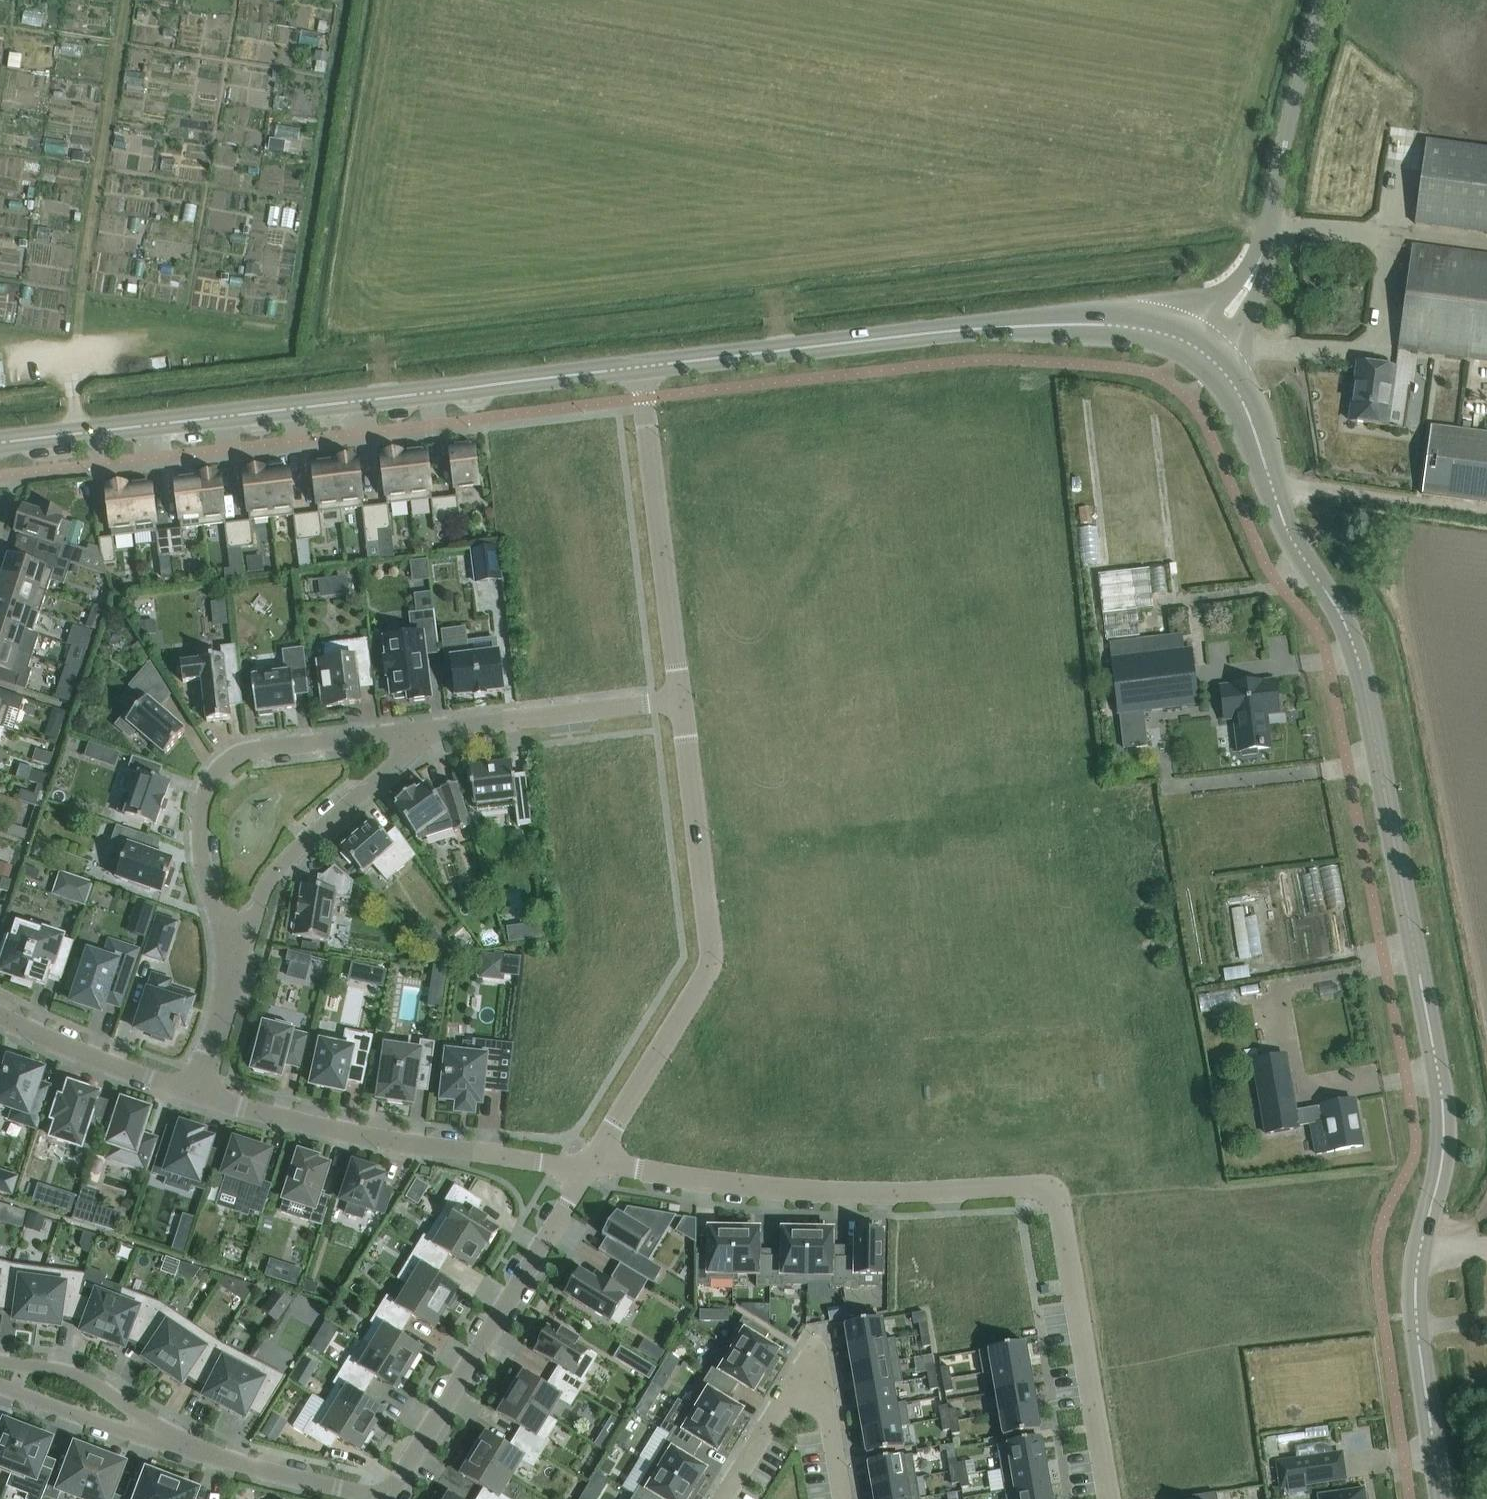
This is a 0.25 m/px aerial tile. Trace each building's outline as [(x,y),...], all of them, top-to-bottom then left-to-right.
[(301,138),(302,126),(272,122),(271,135),(301,138)] [(48,148),(69,149),(70,137),(48,136),(48,148)] [(1486,233),(1486,148),(1425,140),(1414,224),(1486,233)] [(1486,361),(1486,256),(1411,246),(1397,349),(1486,361)] [(247,263),(245,274),(257,276),(258,265),(247,263)] [(1357,363),(1354,385),(1357,385),(1353,420),(1349,419),(1349,421),(1387,426),(1395,368),(1357,363)] [(1463,422),(1462,430),(1470,431),(1471,423),(1463,422)] [(1430,426),(1421,494),(1486,503),(1486,434),(1430,426)] [(477,485),(473,447),(450,450),(454,488),(477,485)] [(426,453),(404,455),(409,502),(430,499),(430,500),(431,499),(426,453)] [(409,502),(404,455),(403,454),(382,457),(382,458),(381,458),(387,505),(388,505),(388,504),(409,502)] [(335,463),(340,510),(361,507),(361,508),(363,508),(357,461),(356,461),(356,460),(335,463)] [(340,510),(335,463),(313,466),(318,513),(319,513),(319,512),(340,510)] [(288,469),(266,472),(271,518),(292,516),(294,516),(288,469)] [(271,518),(266,472),(266,471),(245,473),(245,474),(244,474),(249,521),(250,521),(250,520),(271,518)] [(197,479),(197,480),(203,526),(224,524),(225,524),(220,477),(219,477),(219,476),(197,479)] [(203,526),(197,480),(175,482),(180,529),(181,529),(181,528),(203,526)] [(151,485),(129,488),(134,534),(155,532),(156,532),(151,485)] [(113,537),(134,534),(129,488),(128,487),(107,489),(107,490),(106,490),(112,537),(113,537)] [(459,522),(456,497),(443,498),(446,524),(459,522)] [(443,498),(431,499),(430,500),(433,525),(446,524),(443,498)] [(390,530),(388,505),(387,505),(375,506),(378,532),(378,531),(390,530)] [(37,539),(33,551),(57,559),(61,546),(54,544),(62,520),(59,519),(61,512),(42,506),(39,513),(23,508),(15,532),(37,539)] [(375,506),(363,508),(361,508),(366,545),(380,543),(378,531),(378,532),(375,506)] [(322,538),(319,513),(318,513),(306,514),(309,540),(322,538)] [(306,514),(294,516),(292,516),(296,541),(309,540),(306,514)] [(250,521),(249,521),(237,522),(240,548),(253,546),(250,521)] [(237,522),(225,524),(224,524),(227,549),(240,548),(237,522)] [(1101,562),(1097,527),(1077,529),(1081,564),(1101,562)] [(184,554),(181,529),(180,529),(168,530),(171,556),(184,554)] [(171,556),(168,530),(156,532),(155,532),(158,557),(171,556)] [(112,537),(98,538),(100,554),(102,559),(103,564),(116,562),(113,537),(112,537)] [(500,579),(496,547),(471,550),(475,582),(500,579)] [(250,550),(252,564),(267,561),(265,548),(250,550)] [(53,571),(57,559),(33,551),(30,563),(10,556),(3,577),(46,592),(53,571)] [(103,564),(102,559),(80,552),(76,565),(107,575),(103,564)] [(414,572),(431,572),(431,553),(414,553),(414,572)] [(322,588),(355,587),(354,568),(322,569),(322,588)] [(1106,642),(1140,639),(1136,612),(1153,610),(1148,571),(1098,577),(1106,642)] [(103,578),(98,576),(90,600),(104,604),(108,591),(103,578)] [(46,592),(3,577),(0,586),(0,599),(39,612),(46,592)] [(39,612),(0,599),(0,622),(32,632),(39,612)] [(105,611),(94,607),(88,627),(98,631),(105,611)] [(384,659),(386,677),(389,677),(391,695),(391,697),(393,696),(394,696),(394,699),(408,697),(409,700),(408,700),(409,702),(411,702),(411,701),(428,699),(428,700),(430,699),(430,697),(429,697),(426,672),(427,672),(425,660),(424,654),(438,653),(433,612),(410,614),(412,636),(386,639),(384,639),(384,641),(385,641),(387,659),(384,659)] [(32,632),(0,622),(0,645),(32,655),(38,634),(32,632)] [(464,628),(442,631),(445,660),(451,659),(456,696),(473,694),(473,696),(485,694),(485,692),(502,690),(498,653),(467,656),(464,628)] [(90,639),(82,636),(78,647),(86,650),(90,639)] [(353,684),(356,680),(356,678),(369,677),(365,641),(342,644),(342,645),(346,645),(347,649),(342,650),(325,652),(326,659),(326,660),(317,661),(323,707),(354,703),(351,684),(353,684)] [(27,668),(32,655),(0,645),(0,682),(25,690),(31,669),(27,668)] [(204,702),(206,721),(230,718),(228,706),(242,704),(235,645),(220,647),(221,656),(199,659),(199,661),(180,663),(180,666),(178,669),(177,673),(179,677),(182,679),(182,682),(202,680),(204,702)] [(86,650),(78,647),(74,659),(82,662),(83,662),(86,650)] [(308,692),(303,648),(281,650),(284,673),(251,677),(255,712),(258,712),(259,716),(272,714),(271,710),(296,707),(294,694),(308,692)] [(1111,659),(1117,715),(1197,705),(1190,649),(1111,659)] [(67,657),(64,666),(80,671),(83,662),(82,662),(74,659),(67,657)] [(164,755),(184,731),(169,718),(170,718),(169,717),(168,717),(162,712),(163,712),(162,711),(161,711),(158,708),(169,695),(168,695),(149,664),(130,686),(145,699),(131,715),(127,712),(116,725),(129,736),(135,730),(164,755)] [(1220,688),(1224,719),(1234,718),(1238,751),(1241,751),(1242,756),(1256,754),(1256,749),(1269,748),(1267,725),(1265,726),(1263,714),(1277,712),(1274,681),(1261,683),(1261,682),(1230,686),(1231,686),(1220,688)] [(1,728),(8,707),(19,710),(23,697),(0,690),(0,728),(1,728)] [(53,754),(44,751),(40,763),(49,765),(53,754)] [(162,766),(132,756),(127,770),(138,774),(131,795),(127,794),(123,796),(117,812),(155,825),(160,810),(161,808),(160,808),(163,801),(164,800),(164,799),(169,784),(157,779),(162,766)] [(472,788),(474,805),(476,805),(476,804),(514,800),(517,826),(531,824),(524,774),(512,775),(511,763),(509,763),(509,764),(497,765),(496,765),(492,766),(492,767),(488,767),(488,766),(484,767),(471,769),(471,768),(470,768),(470,770),(466,771),(468,784),(471,784),(472,785),(470,785),(471,788),(472,788)] [(48,788),(51,776),(32,770),(29,781),(48,788)] [(454,830),(469,826),(456,782),(441,787),(441,789),(432,792),(426,784),(416,792),(413,789),(395,801),(398,805),(395,807),(415,836),(428,826),(431,835),(445,830),(453,828),(454,830)] [(34,806),(38,796),(22,791),(19,801),(34,806)] [(343,852),(341,854),(349,865),(352,862),(362,874),(382,857),(396,873),(415,856),(395,828),(385,837),(372,822),(341,849),(343,852)] [(10,823),(7,834),(24,839),(27,829),(10,823)] [(124,855),(116,877),(162,893),(164,885),(169,887),(174,871),(170,869),(173,861),(144,851),(149,838),(117,827),(109,849),(124,855)] [(294,936),(327,941),(334,896),(350,899),(353,881),(334,865),(322,875),(318,875),(316,886),(302,884),(302,886),(299,900),(296,915),(297,915),(296,919),(292,922),(291,928),(294,932),(294,936)] [(63,889),(88,897),(93,882),(67,874),(63,889)] [(0,884),(0,889),(7,892),(11,880),(2,877),(0,884)] [(148,926),(158,900),(141,893),(131,919),(148,926)] [(1267,951),(1258,909),(1247,912),(1244,900),(1232,903),(1244,956),(1267,951)] [(146,954),(163,960),(176,920),(159,915),(146,954)] [(72,941),(69,949),(59,946),(62,937),(48,933),(49,928),(50,928),(51,927),(33,921),(32,922),(33,923),(32,927),(16,922),(11,937),(5,935),(0,950),(0,958),(4,959),(0,972),(13,977),(12,982),(30,988),(32,983),(39,985),(40,984),(39,984),(41,979),(46,980),(46,981),(47,981),(49,974),(60,978),(59,979),(61,979),(73,941),(72,941)] [(541,921),(524,924),(526,939),(544,937),(541,921)] [(135,951),(110,942),(105,958),(89,952),(84,965),(77,963),(69,988),(76,990),(72,1002),(93,1008),(97,997),(117,1003),(117,1004),(118,1004),(135,951)] [(302,949),(316,951),(317,945),(303,942),(302,949)] [(288,951),(286,961),(292,962),(308,966),(311,957),(288,951)] [(356,953),(352,968),(375,976),(380,961),(356,953)] [(503,968),(504,957),(483,955),(482,966),(503,968)] [(446,963),(432,961),(429,980),(442,983),(446,963)] [(1228,972),(1250,971),(1250,961),(1227,963),(1228,972)] [(153,976),(136,1029),(153,1035),(152,1038),(165,1043),(166,1039),(170,1040),(175,1026),(177,1027),(179,1023),(184,1024),(190,1005),(160,995),(164,980),(153,976)] [(285,1057),(301,1061),(307,1036),(291,1032),(292,1026),(275,1022),(274,1027),(264,1025),(261,1039),(258,1038),(254,1054),(257,1055),(252,1071),(268,1075),(269,1072),(280,1075),(285,1057)] [(324,1044),(321,1043),(312,1085),(343,1091),(346,1080),(360,1083),(370,1037),(347,1032),(346,1036),(344,1043),(326,1039),(325,1044),(324,1044)] [(381,1082),(378,1098),(387,1099),(387,1102),(403,1104),(403,1102),(412,1103),(417,1067),(431,1069),(434,1042),(420,1040),(418,1051),(386,1046),(383,1066),(379,1065),(377,1081),(381,1082)] [(496,1091),(501,1043),(473,1040),(471,1057),(463,1056),(464,1053),(449,1051),(448,1054),(445,1054),(444,1067),(447,1068),(446,1074),(445,1078),(446,1078),(445,1084),(442,1084),(441,1097),(444,1097),(443,1100),(458,1102),(457,1109),(461,1109),(461,1108),(469,1109),(469,1110),(473,1111),(474,1101),(479,1101),(480,1089),(496,1091)] [(1330,1152),(1362,1146),(1354,1100),(1322,1106),(1294,1111),(1284,1055),(1253,1060),(1266,1134),(1297,1128),(1297,1127),(1325,1122),(1330,1152)] [(36,1069),(35,1069),(31,1068),(30,1067),(24,1065),(26,1061),(13,1057),(12,1061),(9,1060),(0,1088),(0,1104),(13,1108),(9,1120),(36,1128),(36,1127),(38,1127),(50,1088),(49,1088),(49,1086),(38,1082),(42,1071),(36,1069)] [(57,1121),(51,1138),(78,1146),(76,1151),(91,1156),(101,1126),(89,1122),(98,1094),(69,1085),(64,1100),(59,1098),(52,1120),(57,1121)] [(149,1110),(122,1101),(120,1105),(111,1102),(103,1128),(112,1131),(108,1144),(111,1145),(107,1158),(144,1169),(153,1142),(140,1138),(149,1110)] [(198,1137),(200,1132),(182,1127),(177,1141),(168,1138),(163,1155),(172,1157),(168,1170),(193,1178),(191,1185),(205,1190),(215,1160),(205,1157),(210,1141),(198,1137)] [(252,1147),(252,1146),(251,1144),(250,1143),(249,1142),(248,1141),(246,1140),(245,1140),(243,1140),(241,1141),(240,1142),(239,1143),(235,1142),(224,1174),(226,1175),(221,1190),(252,1200),(249,1209),(262,1214),(271,1185),(260,1181),(269,1153),(252,1147)] [(316,1158),(313,1158),(315,1153),(303,1149),(301,1154),(299,1153),(296,1161),(293,1160),(288,1175),(291,1176),(284,1199),(313,1208),(309,1221),(321,1225),(330,1198),(318,1194),(328,1166),(322,1164),(321,1167),(314,1165),(316,1158)] [(354,1164),(342,1200),(349,1202),(345,1213),(362,1219),(365,1208),(384,1214),(392,1189),(380,1185),(383,1178),(371,1174),(373,1170),(370,1169),(371,1166),(358,1162),(357,1165),(354,1164)] [(11,1194),(16,1177),(0,1171),(0,1191),(11,1194)] [(449,1202),(438,1220),(483,1247),(482,1248),(485,1250),(498,1229),(484,1221),(485,1219),(474,1212),(480,1202),(454,1186),(446,1200),(449,1202)] [(5,1224),(10,1207),(0,1204),(0,1223),(5,1224)] [(186,1204),(175,1238),(189,1242),(200,1208),(186,1204)] [(99,1208),(93,1226),(117,1233),(123,1215),(99,1208)] [(637,1254),(651,1232),(650,1232),(661,1214),(631,1209),(626,1217),(623,1215),(617,1211),(602,1236),(606,1238),(612,1242),(605,1253),(599,1249),(598,1250),(620,1264),(648,1281),(653,1284),(662,1269),(637,1254)] [(683,1218),(676,1230),(696,1242),(696,1220),(683,1218)] [(483,1247),(438,1220),(426,1238),(424,1237),(416,1249),(441,1264),(447,1254),(470,1268),(482,1248),(483,1247)] [(733,1274),(734,1226),(716,1225),(716,1229),(709,1229),(709,1255),(710,1255),(710,1280),(734,1280),(734,1274),(733,1274)] [(757,1256),(758,1230),(751,1230),(751,1226),(734,1226),(733,1274),(734,1274),(756,1275),(756,1256),(757,1256)] [(807,1285),(807,1227),(789,1227),(789,1231),(783,1231),(782,1257),(784,1257),(783,1285),(807,1285)] [(831,1257),(831,1231),(825,1231),(825,1227),(807,1227),(807,1285),(830,1285),(830,1257),(831,1257)] [(881,1286),(882,1232),(877,1232),(877,1228),(862,1228),(862,1232),(857,1232),(856,1258),(858,1258),(857,1286),(881,1286)] [(458,1295),(455,1293),(458,1288),(435,1274),(441,1264),(416,1249),(409,1261),(420,1268),(409,1286),(445,1308),(447,1307),(450,1309),(458,1295)] [(710,1280),(710,1255),(709,1255),(696,1255),(696,1286),(710,1286),(710,1280)] [(770,1287),(770,1256),(757,1256),(756,1256),(756,1275),(756,1287),(770,1287)] [(783,1285),(784,1257),(782,1257),(770,1256),(770,1287),(783,1287),(783,1285)] [(843,1288),(844,1257),(831,1257),(830,1257),(830,1285),(830,1288),(843,1288)] [(857,1286),(858,1258),(856,1258),(844,1257),(843,1288),(857,1288),(857,1286)] [(12,1264),(0,1261),(0,1310),(3,1310),(12,1264)] [(37,1323),(44,1268),(12,1264),(3,1310),(16,1312),(15,1320),(26,1322),(31,1323),(32,1322),(37,1323)] [(635,1302),(648,1281),(620,1264),(611,1278),(612,1278),(610,1281),(609,1284),(595,1275),(593,1280),(591,1279),(580,1272),(566,1295),(609,1322),(625,1296),(635,1302)] [(79,1294),(80,1295),(85,1274),(44,1268),(37,1323),(42,1324),(42,1325),(47,1325),(48,1324),(59,1326),(60,1318),(73,1320),(79,1294)] [(306,1278),(301,1291),(314,1295),(318,1282),(306,1278)] [(265,1305),(285,1312),(294,1288),(274,1281),(265,1305)] [(433,1329),(445,1308),(409,1286),(398,1304),(387,1298),(379,1310),(404,1325),(410,1314),(433,1329)] [(138,1345),(160,1302),(121,1288),(116,1300),(117,1300),(102,1340),(107,1341),(107,1342),(112,1344),(113,1343),(123,1348),(126,1340),(138,1345)] [(117,1300),(116,1300),(96,1292),(93,1300),(80,1295),(79,1294),(73,1320),(84,1324),(81,1332),(92,1336),(92,1337),(97,1339),(98,1338),(102,1340),(117,1300)] [(163,1371),(194,1325),(160,1302),(138,1345),(148,1352),(144,1358),(154,1365),(153,1365),(158,1368),(163,1371)] [(397,1335),(404,1325),(379,1310),(372,1322),(374,1324),(363,1342),(372,1347),(408,1370),(420,1349),(397,1335)] [(701,1310),(701,1321),(715,1321),(715,1310),(701,1310)] [(777,1352),(763,1343),(769,1333),(743,1316),(724,1347),(769,1374),(777,1361),(773,1359),(777,1352)] [(848,1348),(886,1342),(885,1340),(882,1319),(844,1325),(848,1348)] [(325,1321),(317,1334),(330,1342),(338,1329),(325,1321)] [(920,1336),(928,1334),(926,1322),(918,1324),(920,1336)] [(196,1384),(220,1343),(194,1325),(163,1371),(167,1374),(166,1374),(171,1377),(172,1377),(181,1383),(186,1377),(196,1384)] [(559,1367),(553,1377),(577,1392),(585,1380),(582,1379),(596,1356),(575,1344),(577,1340),(562,1331),(560,1334),(547,1327),(535,1348),(538,1350),(536,1353),(559,1367)] [(920,1336),(922,1348),(930,1347),(928,1334),(920,1336)] [(899,1361),(895,1339),(885,1340),(886,1342),(848,1348),(852,1369),(899,1361)] [(224,1407),(249,1358),(220,1343),(196,1384),(208,1390),(204,1397),(214,1402),(214,1403),(219,1405),(224,1407)] [(949,1344),(937,1346),(939,1358),(951,1356),(949,1344)] [(1029,1366),(1025,1344),(978,1352),(982,1375),(992,1373),(991,1372),(1029,1366)] [(646,1359),(669,1367),(674,1353),(651,1345),(646,1359)] [(622,1346),(615,1358),(649,1379),(656,1367),(622,1346)] [(372,1347),(360,1365),(349,1359),(342,1371),(366,1386),(373,1375),(396,1390),(398,1385),(401,1387),(410,1373),(407,1371),(408,1370),(372,1347)] [(769,1374),(724,1347),(706,1376),(733,1392),(739,1382),(753,1391),(757,1385),(761,1387),(769,1374)] [(285,1376),(249,1358),(224,1407),(229,1409),(228,1410),(233,1413),(234,1412),(244,1417),(248,1410),(260,1416),(285,1376)] [(902,1383),(899,1361),(852,1369),(855,1391),(893,1384),(893,1385),(902,1383)] [(927,1378),(935,1377),(933,1365),(925,1366),(927,1378)] [(1029,1366),(991,1372),(992,1373),(995,1394),(1033,1387),(1029,1366)] [(942,1381),(950,1379),(948,1367),(940,1368),(942,1381)] [(360,1396),(366,1386),(342,1371),(334,1383),(337,1385),(326,1403),(371,1431),(383,1410),(360,1396)] [(570,1405),(577,1392),(553,1377),(546,1388),(523,1374),(521,1378),(517,1376),(508,1392),(547,1416),(558,1398),(570,1405)] [(741,1411),(726,1403),(733,1392),(706,1376),(688,1406),(732,1433),(740,1420),(737,1418),(741,1411)] [(927,1378),(929,1391),(937,1389),(935,1377),(927,1378)] [(950,1379),(942,1381),(944,1393),(952,1391),(950,1379)] [(859,1412),(896,1405),(896,1404),(893,1385),(893,1384),(855,1391),(859,1412)] [(1033,1387),(995,1394),(999,1415),(1036,1408),(1033,1387)] [(547,1416),(508,1392),(498,1408),(501,1410),(499,1414),(522,1428),(516,1438),(540,1453),(547,1441),(545,1440),(556,1421),(547,1416)] [(641,1399),(635,1409),(645,1416),(652,1406),(641,1399)] [(371,1431),(326,1403),(315,1421),(312,1420),(304,1432),(329,1447),(335,1437),(358,1451),(361,1446),(364,1448),(373,1434),(370,1432),(371,1431)] [(909,1426),(906,1403),(896,1404),(896,1405),(859,1412),(862,1433),(900,1427),(909,1426)] [(732,1433),(688,1406),(670,1436),(696,1452),(702,1442),(717,1451),(721,1444),(724,1446),(732,1433)] [(947,1411),(946,1406),(938,1408),(940,1420),(949,1419),(947,1411)] [(1036,1408),(999,1415),(1002,1437),(1040,1431),(1036,1408)] [(949,1423),(958,1422),(956,1410),(947,1411),(949,1419),(949,1423)] [(611,1416),(594,1444),(604,1450),(621,1422),(611,1416)] [(949,1423),(949,1419),(940,1420),(942,1432),(951,1431),(950,1425),(949,1423)] [(28,1428),(9,1421),(7,1424),(5,1422),(0,1434),(0,1466),(11,1470),(9,1475),(10,1475),(28,1428)] [(951,1431),(951,1435),(960,1434),(958,1422),(949,1423),(950,1425),(951,1431)] [(903,1448),(900,1427),(862,1433),(866,1455),(904,1449),(903,1448)] [(52,1473),(52,1471),(40,1466),(50,1440),(46,1439),(47,1436),(28,1428),(10,1475),(6,1485),(28,1493),(26,1498),(27,1498),(42,1498),(43,1495),(52,1473)] [(532,1466),(540,1453),(516,1438),(509,1449),(486,1435),(483,1439),(480,1437),(471,1453),(510,1477),(521,1459),(532,1466)] [(705,1471),(690,1462),(696,1452),(670,1436),(652,1465),(696,1492),(704,1479),(701,1477),(705,1471)] [(1045,1462),(1041,1438),(997,1446),(1001,1469),(1045,1462)] [(100,1452),(87,1447),(86,1450),(75,1446),(63,1477),(52,1473),(43,1495),(53,1498),(56,1498),(59,1490),(82,1498),(100,1452)] [(100,1452),(82,1498),(121,1498),(111,1495),(123,1464),(113,1460),(114,1457),(100,1452)] [(510,1477),(471,1453),(461,1469),(464,1471),(461,1475),(484,1489),(479,1498),(505,1498),(499,1495),(510,1477)] [(1305,1484),(1344,1479),(1341,1454),(1277,1463),(1281,1488),(1288,1487),(1289,1494),(1306,1491),(1305,1484)] [(916,1478),(912,1455),(867,1463),(871,1485),(916,1478)] [(956,1463),(955,1458),(947,1460),(949,1472),(957,1471),(956,1464),(956,1463)] [(1045,1462),(1001,1469),(1004,1492),(1049,1484),(1045,1462)] [(958,1475),(958,1476),(967,1475),(965,1463),(956,1464),(957,1471),(958,1475)] [(652,1465),(634,1495),(640,1498),(692,1498),(696,1492),(652,1465)] [(949,1472),(951,1484),(959,1483),(958,1476),(958,1475),(957,1471),(949,1472)] [(159,1474),(158,1477),(147,1472),(139,1494),(126,1489),(123,1498),(164,1498),(172,1478),(159,1474)] [(958,1476),(959,1483),(960,1489),(969,1487),(967,1475),(958,1476)] [(172,1478),(164,1498),(193,1498),(196,1491),(184,1486),(185,1483),(172,1478)] [(916,1478),(871,1485),(873,1498),(919,1498),(916,1478)] [(1004,1492),(1006,1498),(1052,1498),(1049,1484),(1004,1492)] [(1320,1498),(1363,1498),(1362,1491),(1320,1497),(1320,1498)]
